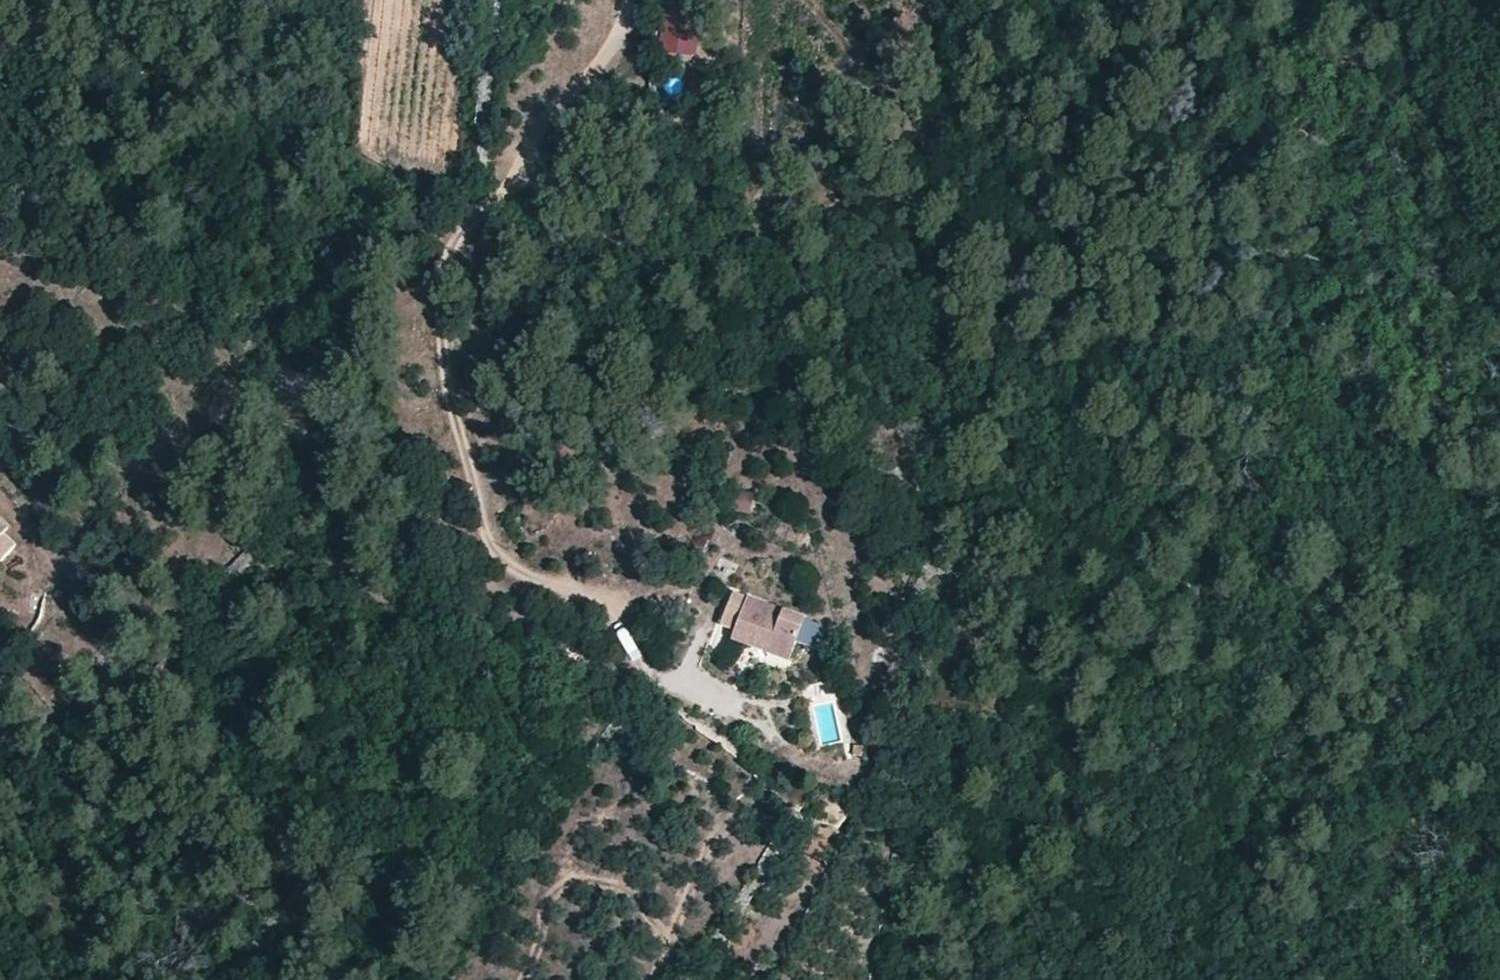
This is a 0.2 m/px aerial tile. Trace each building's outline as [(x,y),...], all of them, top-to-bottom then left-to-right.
[(693,56),(700,0),(699,0),(669,0),(662,52),(693,56)] [(737,491),(735,512),(752,514),(754,493),(737,491)] [(2,562),(15,547),(2,535),(8,529),(0,522),(0,560),(2,562)] [(789,661),(804,620),(733,592),(720,625),(734,630),(770,644),(767,653),(789,661)] [(770,644),(734,630),(731,639),(767,653),(770,644)]
